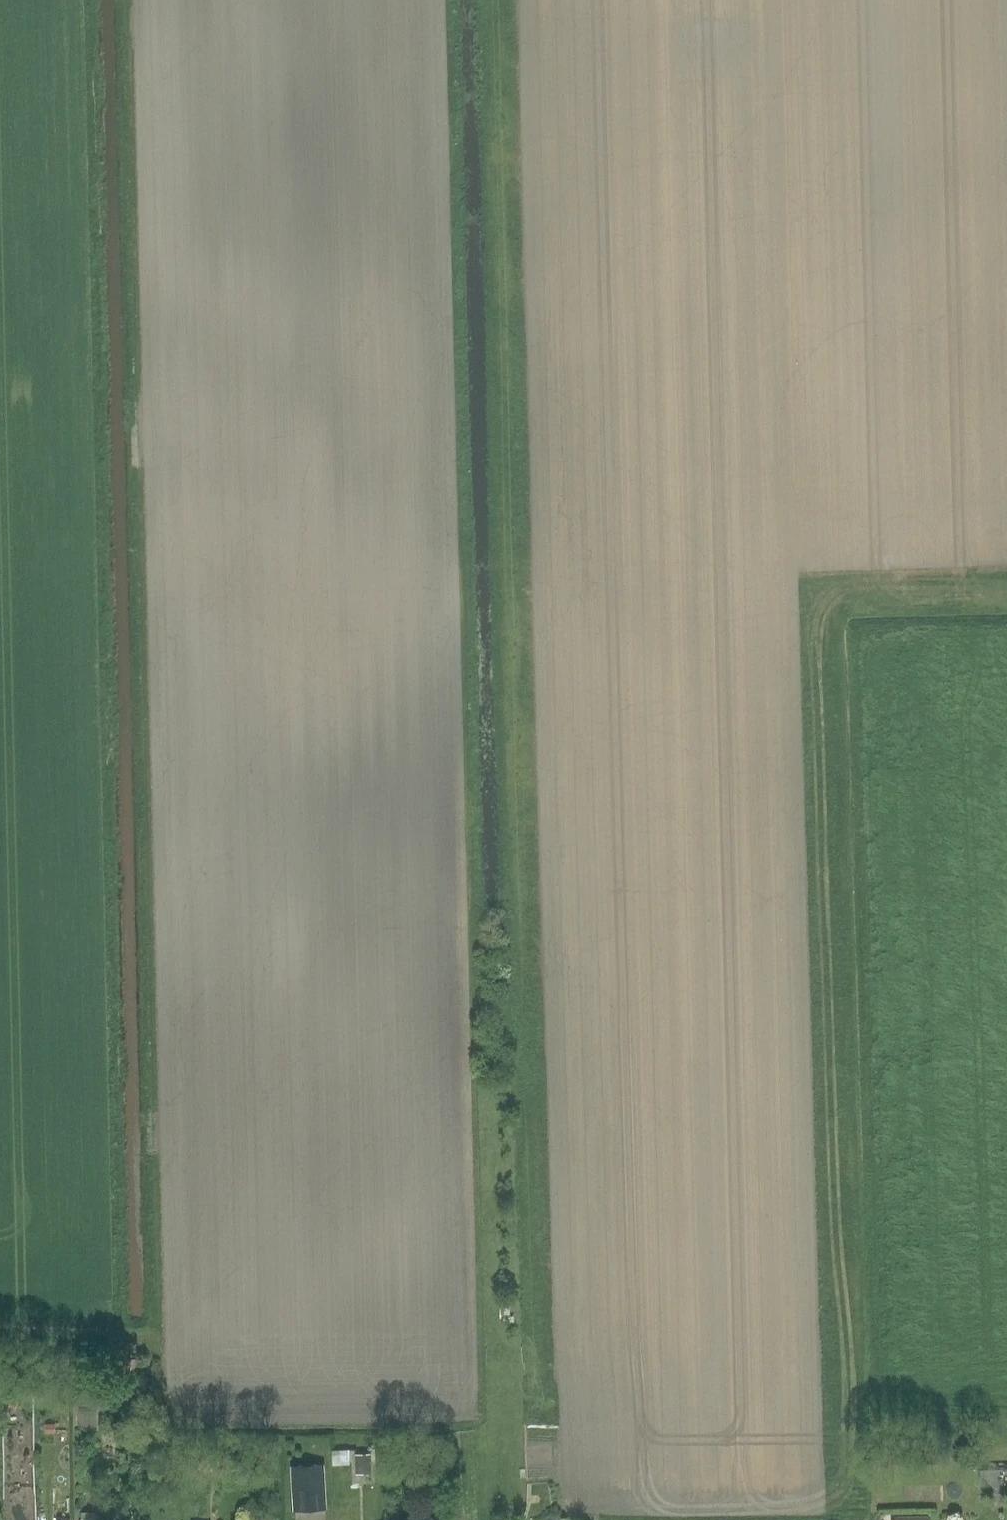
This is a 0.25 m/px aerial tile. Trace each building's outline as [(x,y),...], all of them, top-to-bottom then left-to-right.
[(350,1451),(334,1452),(335,1464),(351,1463),(350,1451)] [(371,1454),(357,1454),(358,1468),(372,1468),(371,1454)] [(325,1464),(293,1465),(295,1510),(327,1508),(325,1464)]
